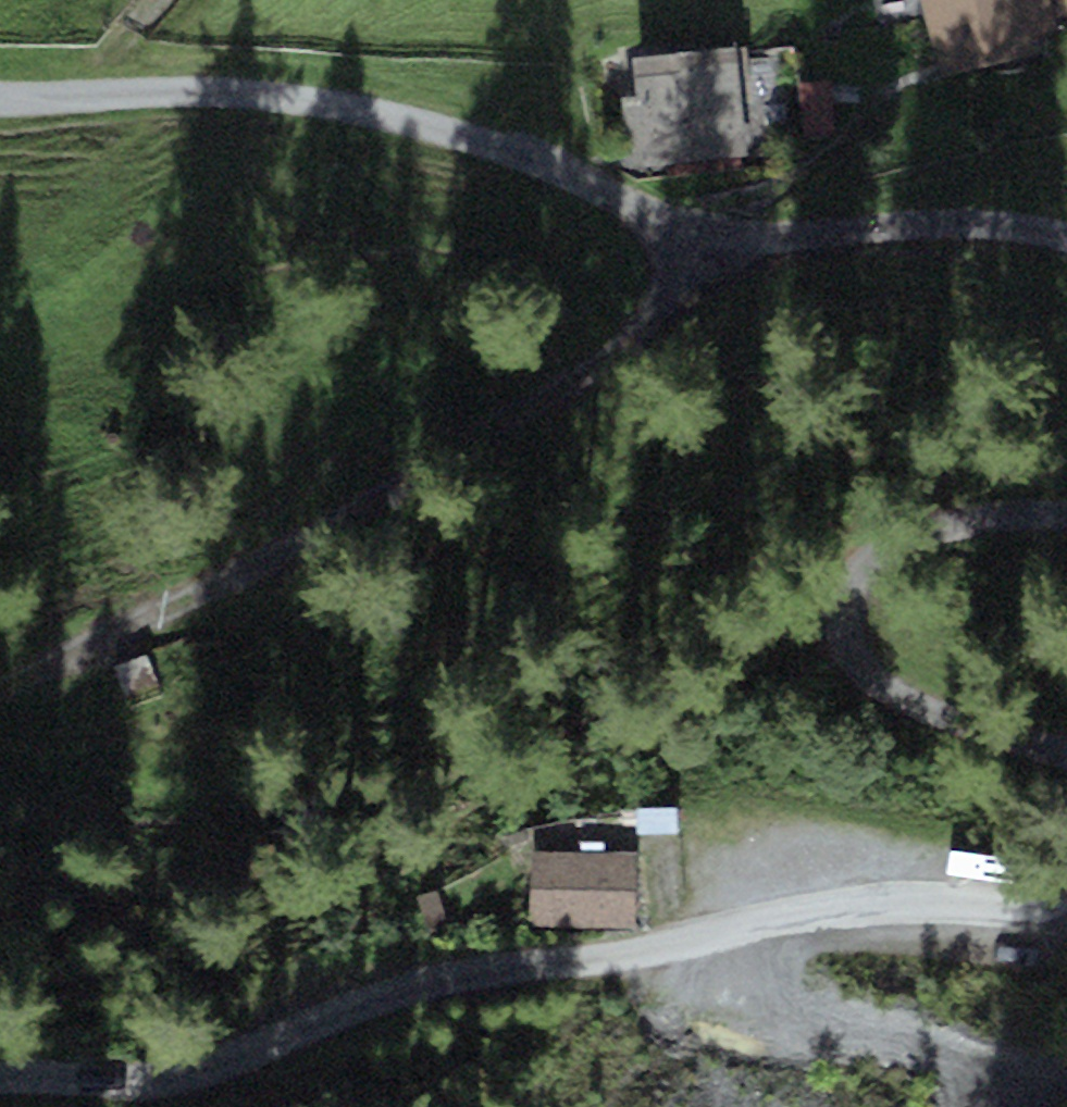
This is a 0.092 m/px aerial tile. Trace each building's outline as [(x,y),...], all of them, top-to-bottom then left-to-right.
[(1051,0),(921,0),(941,75),(1043,49),(1038,31),(1058,26),(1051,0)] [(636,94),(621,96),(629,165),(754,151),(741,44),(632,57),(636,94)] [(638,851),(529,850),(529,924),(638,925),(638,851)]
